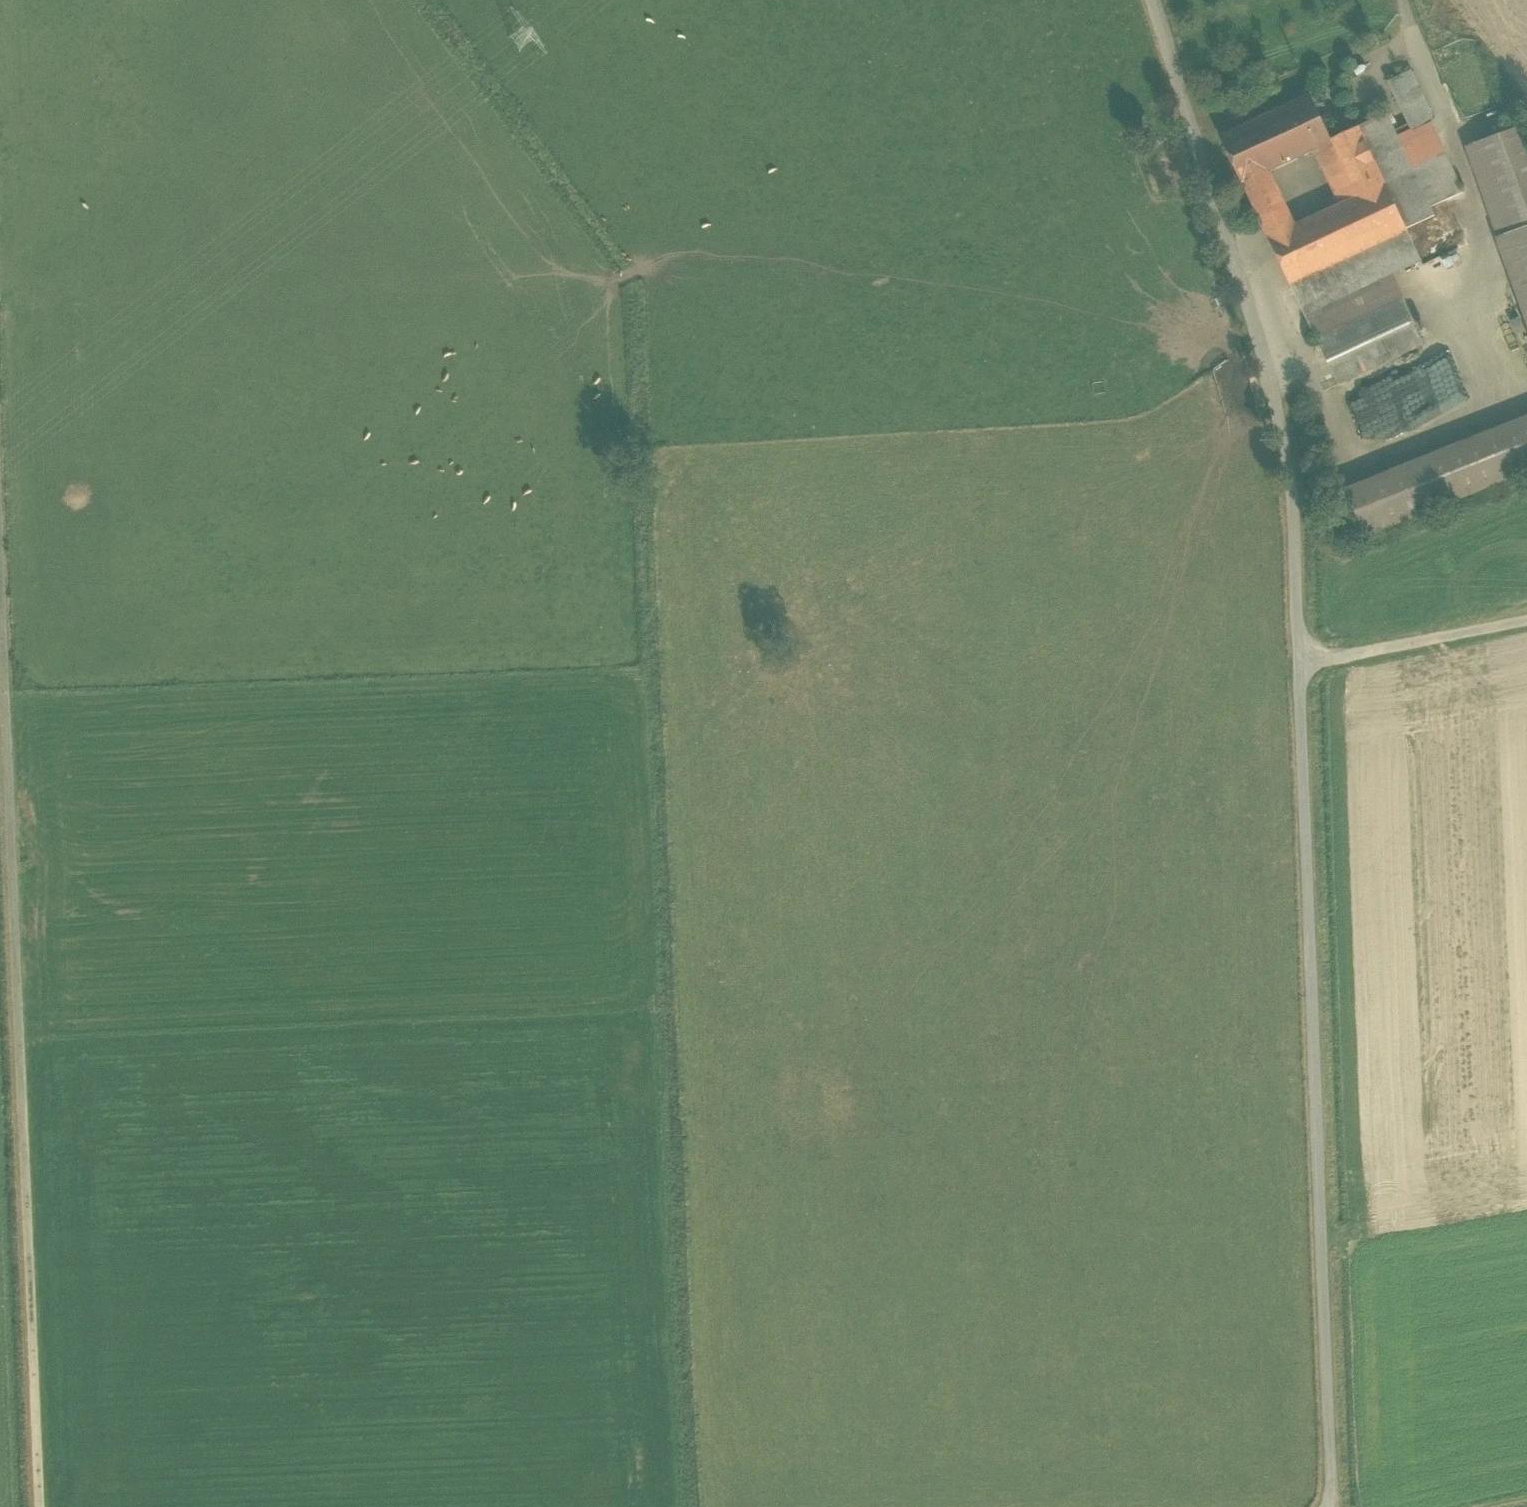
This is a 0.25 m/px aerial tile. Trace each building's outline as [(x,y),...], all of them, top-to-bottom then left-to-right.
[(1423,97),(1410,71),(1391,80),(1412,123),(1415,129),(1431,121),(1420,99),(1423,97)] [(1309,96),(1277,111),(1283,124),(1282,125),(1290,142),(1295,140),(1303,156),(1314,151),(1331,143),(1330,141),(1309,96)] [(1277,111),(1221,137),(1262,223),(1288,210),(1270,171),(1303,156),(1295,140),(1290,142),(1282,125),(1283,124),(1277,111)] [(1387,113),(1359,127),(1367,146),(1372,143),(1374,146),(1387,140),(1386,136),(1395,132),(1387,113)] [(1395,132),(1386,136),(1387,140),(1374,146),(1372,143),(1367,146),(1385,184),(1407,229),(1435,215),(1430,206),(1463,191),(1445,153),(1431,121),(1415,129),(1412,123),(1395,132)] [(1359,127),(1330,141),(1331,143),(1314,151),(1336,196),(1324,201),(1329,210),(1385,184),(1367,146),(1359,127)] [(1466,148),(1497,237),(1526,227),(1526,138),(1523,127),(1466,148)] [(1296,226),(1269,238),(1291,284),(1407,229),(1385,184),(1329,210),(1296,226)] [(1288,210),(1262,223),(1269,238),(1296,226),(1288,210)] [(1496,238),(1526,325),(1526,227),(1497,237),(1496,238)] [(1407,229),(1291,284),(1306,316),(1390,276),(1422,261),(1407,229)] [(1390,276),(1306,316),(1317,339),(1402,299),(1390,276)] [(1402,299),(1317,339),(1338,385),(1423,345),(1402,299)] [(1351,500),(1365,535),(1526,470),(1526,430),(1351,500)]
